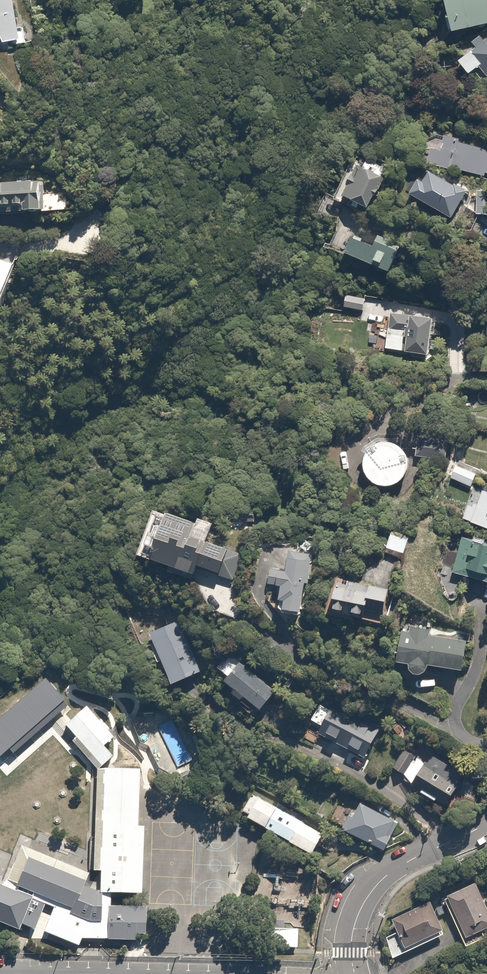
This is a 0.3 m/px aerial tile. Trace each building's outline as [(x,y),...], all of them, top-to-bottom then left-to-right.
[(12,0),(0,0),(0,37),(3,47),(24,40),(12,0)] [(473,0),(446,0),(455,39),(486,32),(486,3),(486,0),(484,0),(474,2),(473,0)] [(486,78),(486,42),(485,44),(480,38),(472,46),(476,51),(459,65),(471,79),(480,71),(486,78)] [(426,165),(485,179),(486,170),(486,154),(459,147),(457,154),(430,148),(426,165)] [(366,174),(358,170),(343,201),(367,213),(389,168),(373,160),(366,174)] [(453,185),(431,171),(423,184),(418,181),(410,195),(450,221),(469,191),(455,182),(453,185)] [(0,187),(0,217),(44,215),(43,184),(0,187)] [(389,277),(400,254),(378,244),(375,251),(353,241),(346,258),(389,277)] [(1,316),(18,267),(0,261),(0,316),(1,316)] [(365,300),(346,297),(345,311),(364,313),(365,300)] [(429,359),(432,323),(411,321),(411,319),(388,316),(384,350),(407,353),(406,357),(429,359)] [(448,443),(418,439),(416,458),(446,461),(448,443)] [(388,445),(382,445),(376,447),(371,451),(367,456),(365,463),(364,469),(366,475),(369,481),(374,485),(380,488),(387,489),(393,488),(399,486),(403,482),(406,477),(408,471),(408,465),(407,459),(404,454),(400,449),(394,446),(388,445)] [(477,476),(458,467),(452,480),(471,489),(477,476)] [(484,494),(478,509),(469,506),(464,519),(486,529),(486,495),(484,494)] [(197,527),(173,518),(156,565),(195,579),(198,569),(232,581),(240,556),(207,545),(213,525),(200,521),(197,527)] [(409,538),(391,533),(384,554),(402,559),(409,538)] [(463,538),(452,576),(486,586),(486,545),(463,538)] [(304,617),(314,558),(289,553),(285,572),(270,570),(267,586),(277,588),(276,594),(282,596),(279,613),(304,617)] [(388,590),(338,581),(332,615),(381,624),(388,590)] [(178,623),(150,635),(174,689),(202,676),(178,623)] [(410,635),(402,634),(398,666),(411,667),(411,668),(411,669),(411,670),(411,671),(411,672),(411,673),(412,674),(412,675),(413,675),(413,676),(414,677),(415,677),(416,678),(417,679),(418,679),(419,679),(420,680),(421,680),(422,680),(423,679),(424,679),(425,679),(426,679),(426,678),(427,678),(428,677),(429,676),(430,675),(430,674),(431,673),(431,672),(431,671),(431,670),(465,673),(467,642),(429,639),(430,631),(411,630),(410,635)] [(256,720),(276,692),(227,658),(218,671),(230,679),(225,686),(244,700),(239,708),(256,720)] [(114,741),(84,709),(62,730),(92,761),(114,741)] [(378,732),(331,709),(326,719),(316,714),(311,724),(322,729),(319,736),(326,739),(328,734),(340,740),(337,746),(349,751),(350,748),(361,753),(359,758),(364,761),(378,732)] [(414,784),(413,787),(443,806),(462,775),(432,756),(426,765),(405,752),(393,771),(414,784)] [(139,901),(141,772),(101,772),(99,901),(139,901)] [(263,795),(251,817),(317,853),(329,831),(263,795)] [(384,848),(398,825),(362,804),(348,828),(384,848)] [(87,891),(27,866),(15,894),(54,911),(44,938),(79,955),(88,936),(98,938),(98,945),(146,947),(147,909),(107,908),(107,902),(89,902),(87,891)] [(451,898),(470,938),(486,930),(486,899),(480,884),(451,898)] [(0,892),(0,925),(33,939),(45,911),(0,892)] [(436,899),(395,917),(407,946),(448,929),(436,899)]
